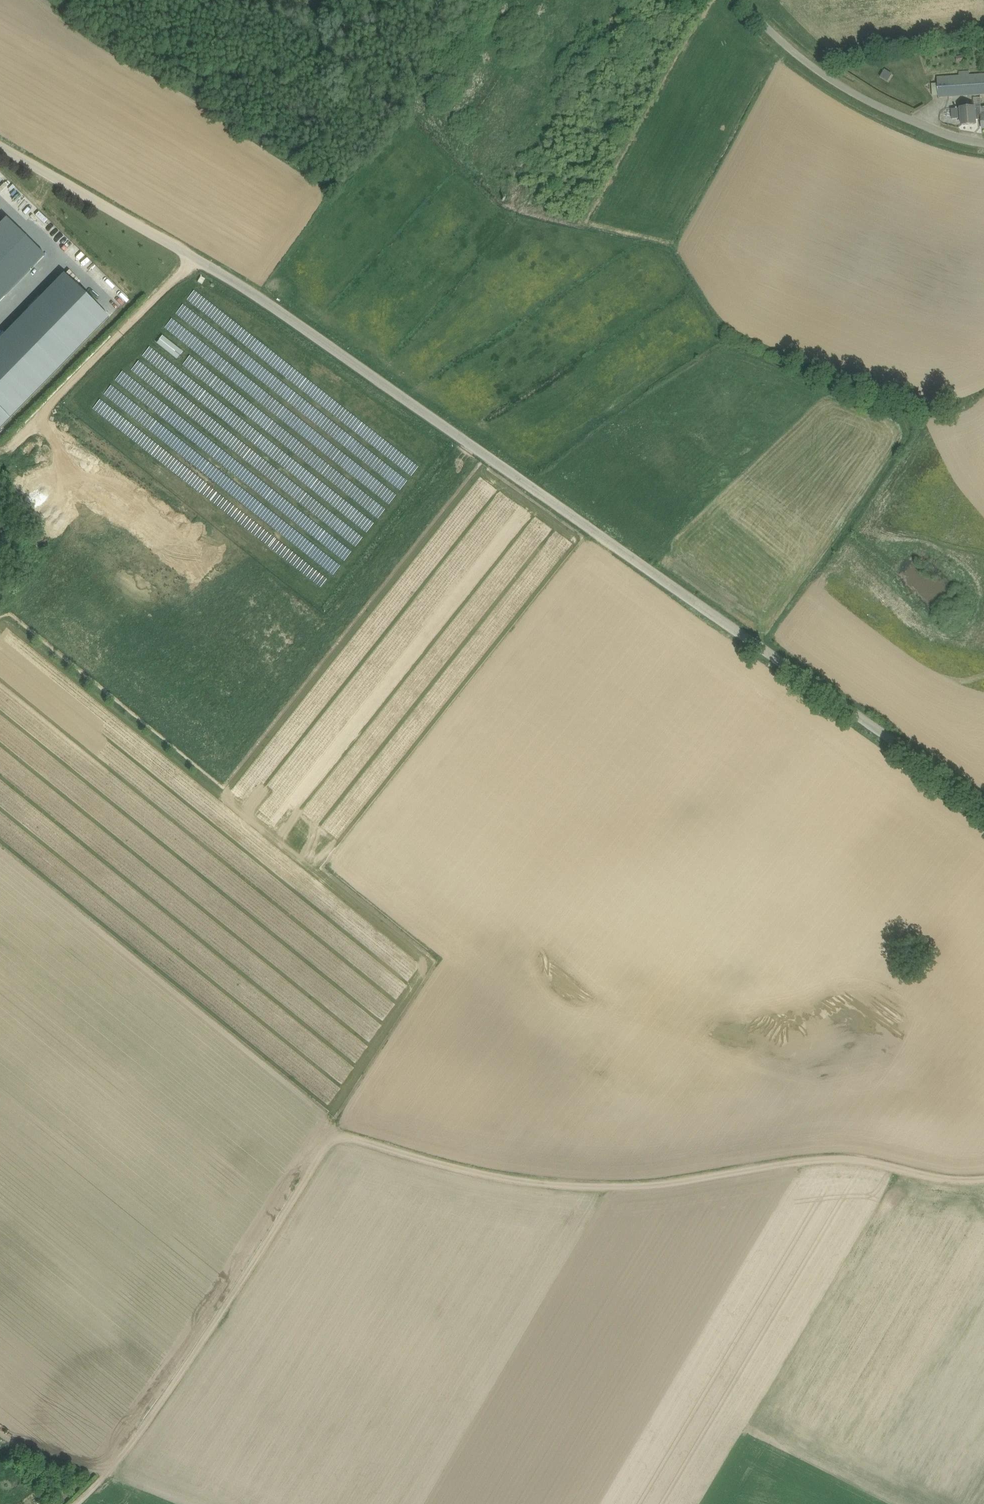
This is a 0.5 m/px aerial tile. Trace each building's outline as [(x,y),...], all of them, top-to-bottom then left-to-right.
[(959,72),(959,75),(937,77),(938,97),(980,94),(978,74),(970,75),(970,71),(959,72)] [(962,118),(962,125),(976,124),(976,120),(982,119),(981,107),(975,108),(975,107),(961,108),(961,107),(956,108),(956,109),(952,109),(953,119),(962,118)] [(0,224),(0,259),(2,261),(26,236),(7,217),(0,224)] [(26,236),(2,261),(21,280),(46,255),(26,236)] [(0,263),(0,302),(8,294),(21,280),(2,261),(0,263)] [(64,273),(35,303),(37,304),(44,311),(50,317),(57,323),(63,330),(70,336),(80,346),(109,316),(64,273)] [(0,339),(0,340),(2,341),(8,348),(15,354),(21,360),(28,367),(34,373),(45,383),(80,346),(70,336),(63,330),(57,323),(50,317),(44,311),(37,304),(35,303),(0,339)] [(164,337),(159,342),(176,357),(181,352),(164,337)] [(9,420),(45,383),(34,373),(28,367),(21,360),(15,354),(8,348),(2,341),(0,340),(0,411),(9,420)] [(9,420),(0,411),(0,429),(9,420)]
